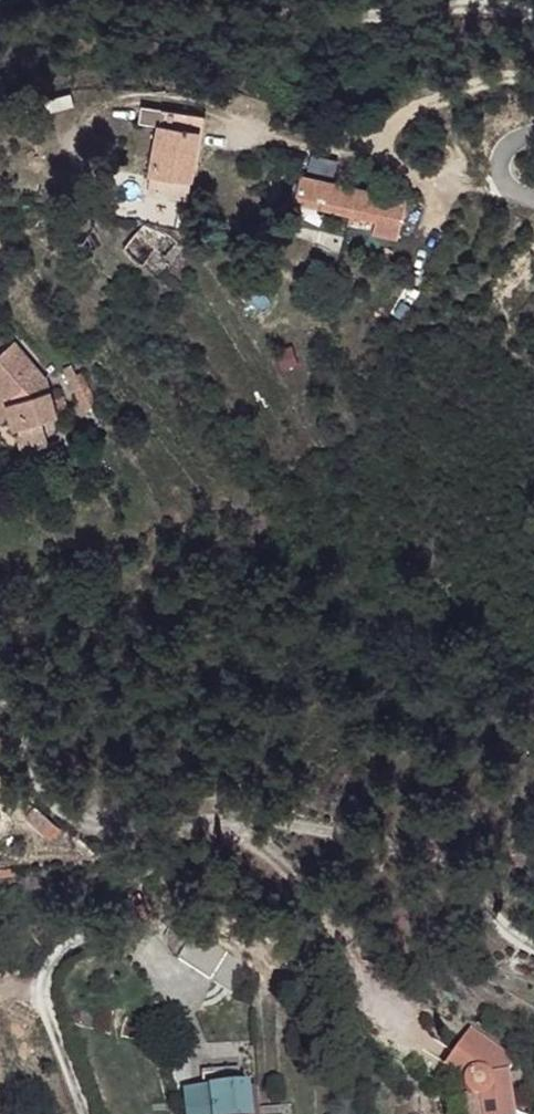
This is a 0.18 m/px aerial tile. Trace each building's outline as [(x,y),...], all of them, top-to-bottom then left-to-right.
[(158,125),(149,192),(190,195),(202,113),(165,109),(165,112),(140,109),(138,123),(158,125)] [(403,195),(298,175),(294,201),(371,215),(369,225),(396,231),(403,195)] [(145,223),(124,247),(144,265),(161,246),(175,258),(180,252),(172,245),(178,239),(168,229),(166,233),(145,223)] [(38,409),(37,373),(7,333),(0,338),(0,416),(38,409)] [(453,1059),(473,1069),(472,1073),(474,1077),(475,1080),(476,1082),(479,1084),(482,1086),(491,1085),(496,1113),(507,1113),(525,1112),(515,1064),(521,1054),(479,1023),(453,1059)] [(486,1113),(496,1113),(491,1085),(482,1086),(486,1113)] [(196,1113),(265,1113),(264,1086),(195,1092),(196,1113)]
